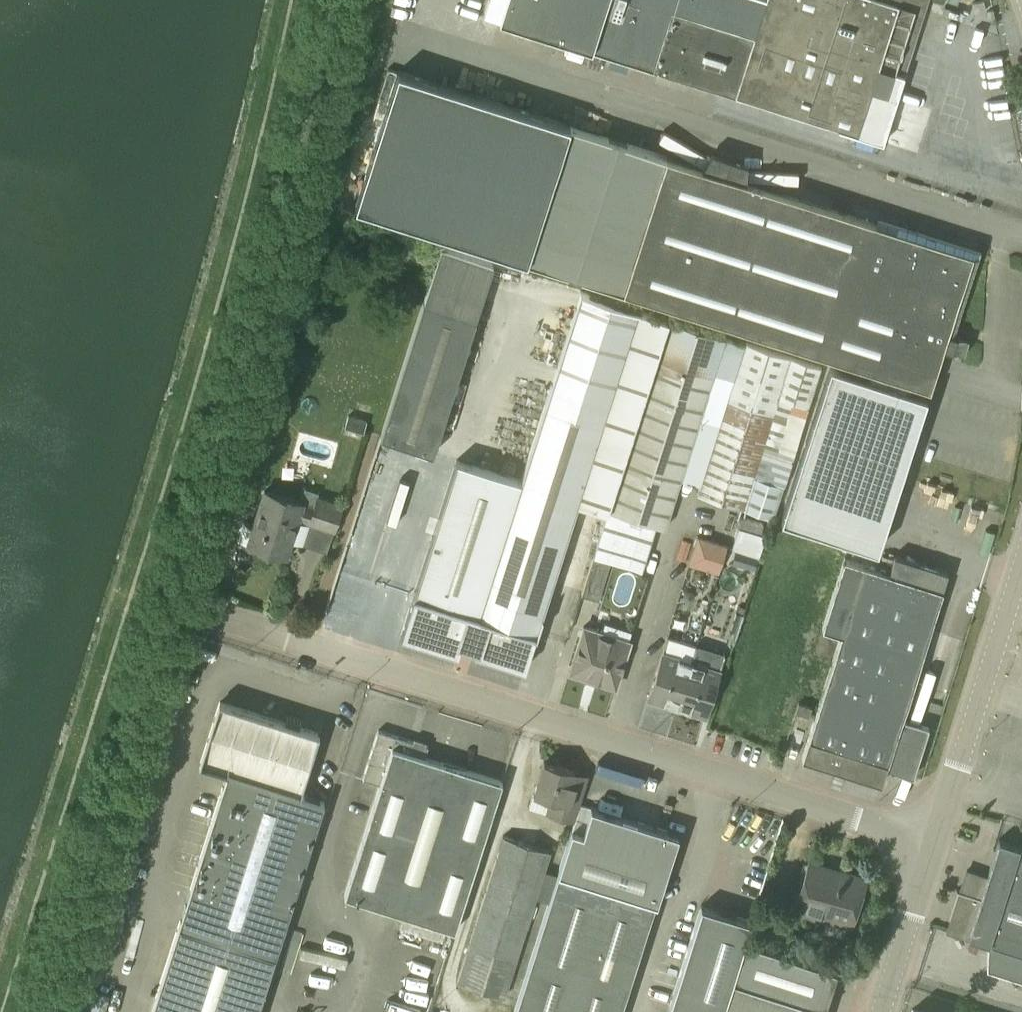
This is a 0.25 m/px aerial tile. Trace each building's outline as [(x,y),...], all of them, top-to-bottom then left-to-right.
[(500,19),(857,133),(879,66),(905,74),(928,0),(506,0),(500,19)] [(705,168),(666,156),(398,71),(355,205),(871,369),(910,381),(929,387),(941,347),(964,354),(969,339),(947,331),(972,253),(742,180),(743,165),(713,155),(705,168)] [(397,588),(431,479),(428,478),(439,441),(438,441),(481,306),(480,306),(494,263),(442,246),(425,300),(424,300),(381,435),(325,611),(343,617),(356,575),(397,588)] [(607,511),(608,509),(668,318),(580,290),(521,479),(457,459),(401,635),(458,653),(471,613),(536,633),(578,502),(607,511)] [(668,318),(608,509),(609,509),(617,512),(665,527),(714,373),(733,379),(745,342),(726,336),(668,318)] [(745,341),(745,342),(733,379),(734,379),(698,494),(773,517),(821,366),(745,341)] [(908,390),(910,381),(871,369),(868,377),(830,365),(830,368),(782,519),(877,549),(925,399),(926,396),(908,390)] [(368,419),(349,414),(345,427),(364,432),(368,419)] [(254,525),(244,522),(238,540),(286,555),(299,516),(310,520),(309,522),(334,530),(342,505),(317,497),(314,508),(302,504),(303,502),(265,490),(254,525)] [(599,599),(611,559),(618,538),(609,535),(617,512),(609,509),(596,554),(594,553),(582,594),(599,599)] [(738,524),(762,531),(764,522),(741,515),(738,524)] [(733,547),(759,555),(766,533),(739,526),(733,547)] [(719,572),(727,545),(698,536),(689,563),(719,572)] [(732,563),(755,569),(759,556),(736,549),(732,563)] [(886,768),(913,776),(929,726),(902,718),(949,573),(896,555),(890,573),(844,558),(822,628),(841,634),(802,758),(881,783),(886,768)] [(628,638),(630,630),(604,622),(601,630),(628,638)] [(570,672),(615,686),(630,640),(584,626),(570,672)] [(677,706),(696,645),(668,636),(648,697),(677,706)] [(696,645),(677,706),(706,715),(725,654),(696,645)] [(796,712),(809,716),(812,707),(799,702),(796,712)] [(285,724),(220,703),(201,761),(229,770),(152,1011),(257,1011),(324,800),(298,792),(317,734),(299,728),(302,720),(288,715),(285,724)] [(380,783),(344,895),(455,930),(503,781),(425,756),(428,746),(378,730),(363,778),(380,783)] [(575,770),(544,760),(534,793),(551,798),(546,813),(574,821),(585,786),(571,782),(575,770)] [(655,902),(657,903),(677,837),(668,821),(594,800),(585,825),(574,821),(514,1011),(621,1011),(655,902)] [(505,996),(551,850),(504,835),(458,982),(505,996)] [(967,871),(966,872),(970,873),(964,892),(957,889),(956,890),(960,892),(948,930),(988,943),(988,967),(1021,978),(1021,846),(999,839),(987,877),(967,871)] [(851,926),(866,877),(809,859),(794,908),(851,926)] [(745,940),(751,921),(701,905),(668,1011),(823,1011),(837,969),(745,940)] [(88,1011),(103,1011),(108,995),(87,988),(81,1010),(88,1011)] [(910,988),(903,1011),(982,1011),(910,988)]
